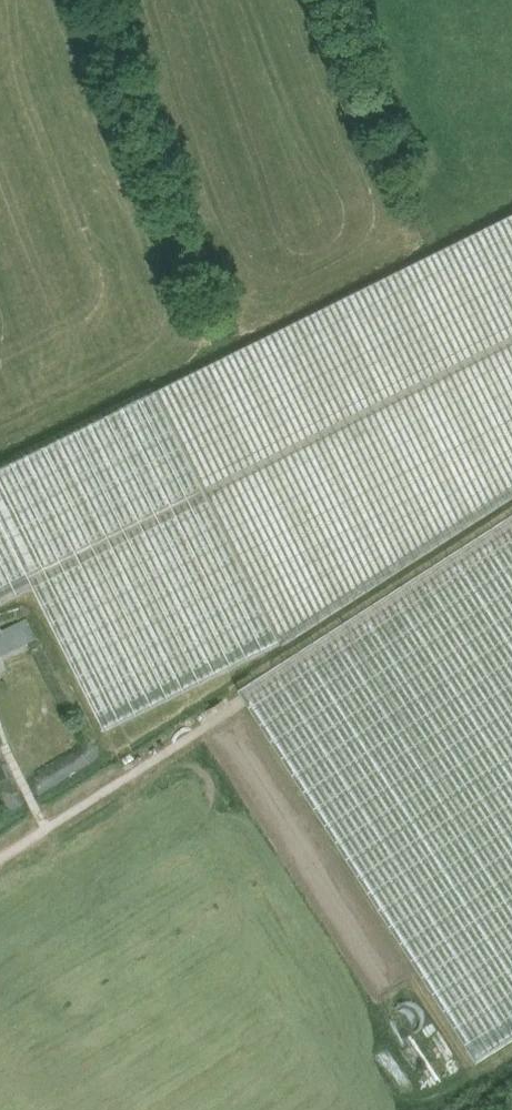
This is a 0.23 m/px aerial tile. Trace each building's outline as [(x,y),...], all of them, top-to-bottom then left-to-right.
[(0,469),(0,604),(33,587),(104,731),(281,643),(282,646),(511,498),(511,215),(0,469)] [(285,660),(239,690),(242,693),(249,705),(477,1061),(511,1039),(511,515),(285,660)]
